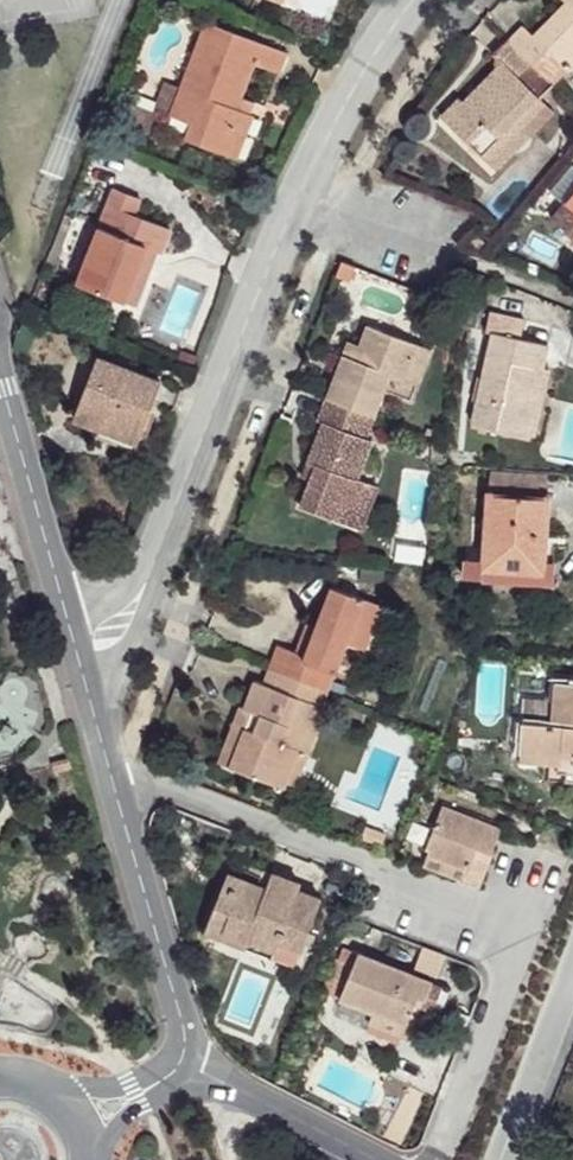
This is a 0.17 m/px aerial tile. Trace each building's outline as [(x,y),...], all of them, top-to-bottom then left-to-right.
[(525,28),(511,42),(538,69),(552,55),(562,64),(571,55),(572,53),(572,0),(568,4),(536,37),(525,28)] [(241,109),(245,98),(257,63),(282,71),(289,54),(206,22),(182,86),(169,82),(157,109),(171,115),(192,124),(186,138),(231,155),(240,131),(250,134),(257,116),(253,114),(241,109)] [(538,69),(511,42),(497,56),(502,63),(447,120),(491,163),(525,129),(546,107),(540,101),(554,85),(538,69)] [(258,102),(245,98),(241,109),(253,114),(258,102)] [(525,129),(491,163),(499,172),(534,138),(525,129)] [(240,158),(250,134),(240,131),(231,155),(240,158)] [(144,200),(116,190),(79,284),(126,303),(149,248),(160,253),(164,254),(174,230),(138,216),(144,200)] [(553,219),(572,236),(572,196),(553,219)] [(138,307),(160,253),(149,248),(126,303),(138,307)] [(525,320),(490,314),(486,333),(493,335),(473,424),(522,434),(536,371),(544,372),(550,346),(521,340),(525,320)] [(344,356),(326,398),(377,418),(394,376),(406,380),(420,346),(368,327),(359,346),(354,360),(344,356)] [(350,342),(344,356),(354,360),(359,346),(350,342)] [(431,350),(420,346),(406,380),(418,385),(431,350)] [(163,381),(100,356),(76,417),(105,429),(109,419),(144,431),(163,381)] [(550,373),(544,372),(536,371),(522,434),(534,437),(550,373)] [(326,398),(317,420),(324,424),(309,461),(317,465),(310,480),(301,506),(340,521),(345,506),(356,510),(368,483),(358,479),(373,442),(368,439),(377,418),(326,398)] [(148,433),(144,431),(109,419),(105,429),(102,435),(141,451),(148,433)] [(302,476),(310,480),(317,465),(309,461),(302,476)] [(379,488),(368,483),(356,510),(345,506),(340,521),(361,530),(379,488)] [(549,500),(489,497),(484,564),(484,569),(545,573),(545,564),(549,500)] [(553,566),(545,564),(545,573),(484,569),(484,564),(480,564),(479,579),(550,584),(553,566)] [(279,646),(270,669),(327,692),(347,644),(352,627),(372,633),(381,607),(332,589),(317,629),(305,656),(298,653),(279,646)] [(305,656),(317,629),(309,626),(298,653),(305,656)] [(365,650),(372,633),(352,627),(347,644),(365,650)] [(270,669),(264,685),(255,682),(245,710),(260,715),(254,733),(245,729),(231,768),(286,790),(289,783),(299,751),(309,754),(326,708),(322,706),(327,692),(270,669)] [(555,684),(553,726),(524,723),(522,753),(561,757),(562,751),(572,752),(572,685),(555,684)] [(219,763),(231,768),(245,729),(254,733),(260,715),(245,710),(241,708),(219,763)] [(297,786),(309,754),(299,751),(289,783),(297,786)] [(562,751),(561,757),(561,766),(560,772),(568,773),(567,781),(572,782),(572,752),(562,751)] [(561,766),(561,757),(522,753),(521,763),(561,766)] [(431,852),(429,857),(468,873),(465,883),(480,889),(503,831),(444,806),(427,851),(431,852)] [(389,839),(364,829),(358,840),(383,851),(389,839)] [(429,857),(425,867),(465,883),(468,873),(429,857)] [(303,949),(323,898),(301,890),(302,884),(276,873),(268,888),(232,874),(210,924),(252,939),(277,949),(282,941),(303,949)] [(274,957),(277,949),(210,924),(207,933),(274,957)] [(277,949),(274,957),(305,969),(317,935),(310,933),(303,949),(282,941),(277,949)] [(342,999),(375,1013),(408,1026),(421,997),(426,998),(433,982),(363,954),(342,999)] [(453,990),(433,982),(426,998),(424,1005),(436,1009),(441,1006),(444,1005),(447,1005),(453,990)] [(404,1035),(408,1026),(375,1013),(371,1022),(404,1035)]
